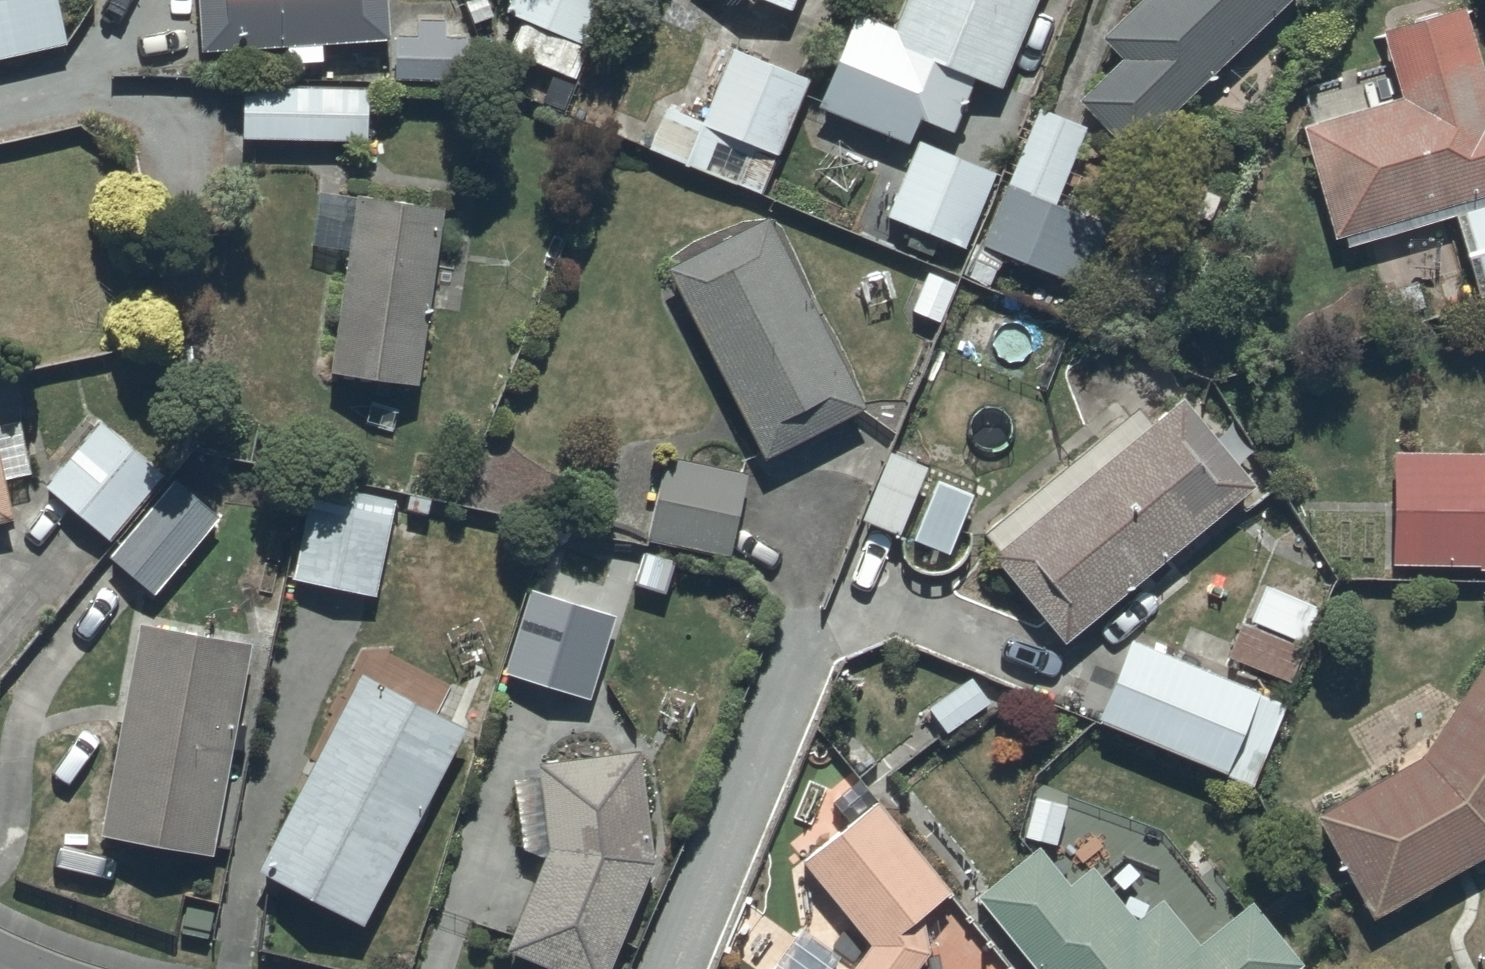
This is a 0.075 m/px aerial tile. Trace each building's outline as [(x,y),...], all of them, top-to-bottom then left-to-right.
[(63,46),(53,0),(0,0),(0,60),(63,46)] [(386,38),(384,0),(200,0),(202,50),(288,46),(289,65),(322,63),(321,41),(386,38)] [(504,18),(583,52),(605,0),(512,0),(504,18)] [(794,0),(768,0),(790,9),(794,0)] [(1030,0),(903,0),(895,19),(856,3),(817,96),(908,134),(919,107),(952,121),(977,63),(1000,72),(1030,0)] [(1102,24),(1124,45),(1079,87),(1130,141),(1275,0),(1125,0),(1102,24)] [(1470,0),(1432,0),(1383,14),(1404,84),(1304,113),(1336,223),(1345,221),(1348,234),(1457,203),(1481,285),(1484,284),(1484,53),(1470,0)] [(463,79),(463,38),(443,38),(443,22),(415,22),(415,38),(392,38),(392,79),(463,79)] [(778,158),(808,84),(734,53),(703,128),(778,158)] [(240,140),(361,142),(362,87),(241,85),(240,140)] [(992,291),(1007,258),(1086,288),(1110,225),(1060,207),(1090,130),(1033,108),(1004,186),(1010,188),(987,251),(986,252),(977,248),(964,278),(992,291)] [(960,245),(992,171),(917,139),(886,214),(960,245)] [(310,252),(347,257),(331,370),(416,382),(441,213),(442,205),(357,193),(352,228),(315,223),(310,252)] [(866,419),(768,230),(673,276),(766,468),(866,419)] [(1035,362),(1047,330),(981,305),(969,337),(1035,362)] [(1065,647),(1252,491),(1180,404),(1148,431),(1137,419),(989,543),(1002,558),(995,563),(1065,647)] [(166,474),(103,424),(50,490),(113,540),(166,474)] [(11,519),(4,482),(32,477),(21,425),(0,429),(0,522),(11,519)] [(1394,441),(1394,553),(1480,553),(1480,558),(1484,558),(1484,441),(1394,441)] [(927,474),(889,459),(862,528),(900,543),(927,474)] [(729,564),(746,479),(666,464),(650,549),(729,564)] [(219,518),(166,474),(113,540),(97,558),(151,602),(219,518)] [(379,599),(396,506),(312,490),(295,583),(379,599)] [(1308,649),(1324,612),(1268,588),(1252,626),(1308,649)] [(590,705),(614,624),(531,599),(506,680),(590,705)] [(1292,686),(1306,654),(1246,629),(1233,661),(1292,686)] [(210,860),(245,650),(138,631),(99,841),(210,860)] [(1253,787),(1285,709),(1132,646),(1100,724),(1253,787)] [(1424,739),(1315,799),(1373,902),(1484,840),(1484,652),(1424,739)] [(262,876),(362,933),(465,734),(364,681),(262,876)] [(635,768),(538,778),(541,801),(513,805),(521,877),(542,875),(506,966),(513,968),(613,968),(651,881),(635,768)] [(927,940),(921,898),(947,878),(875,788),(802,845),(871,933),(845,968),(907,968),(927,940)] [(1048,968),(1282,968),(1304,951),(1253,889),(1199,933),(1163,889),(1136,911),(1091,855),(1068,873),(1037,835),(978,883),(1048,968)]
